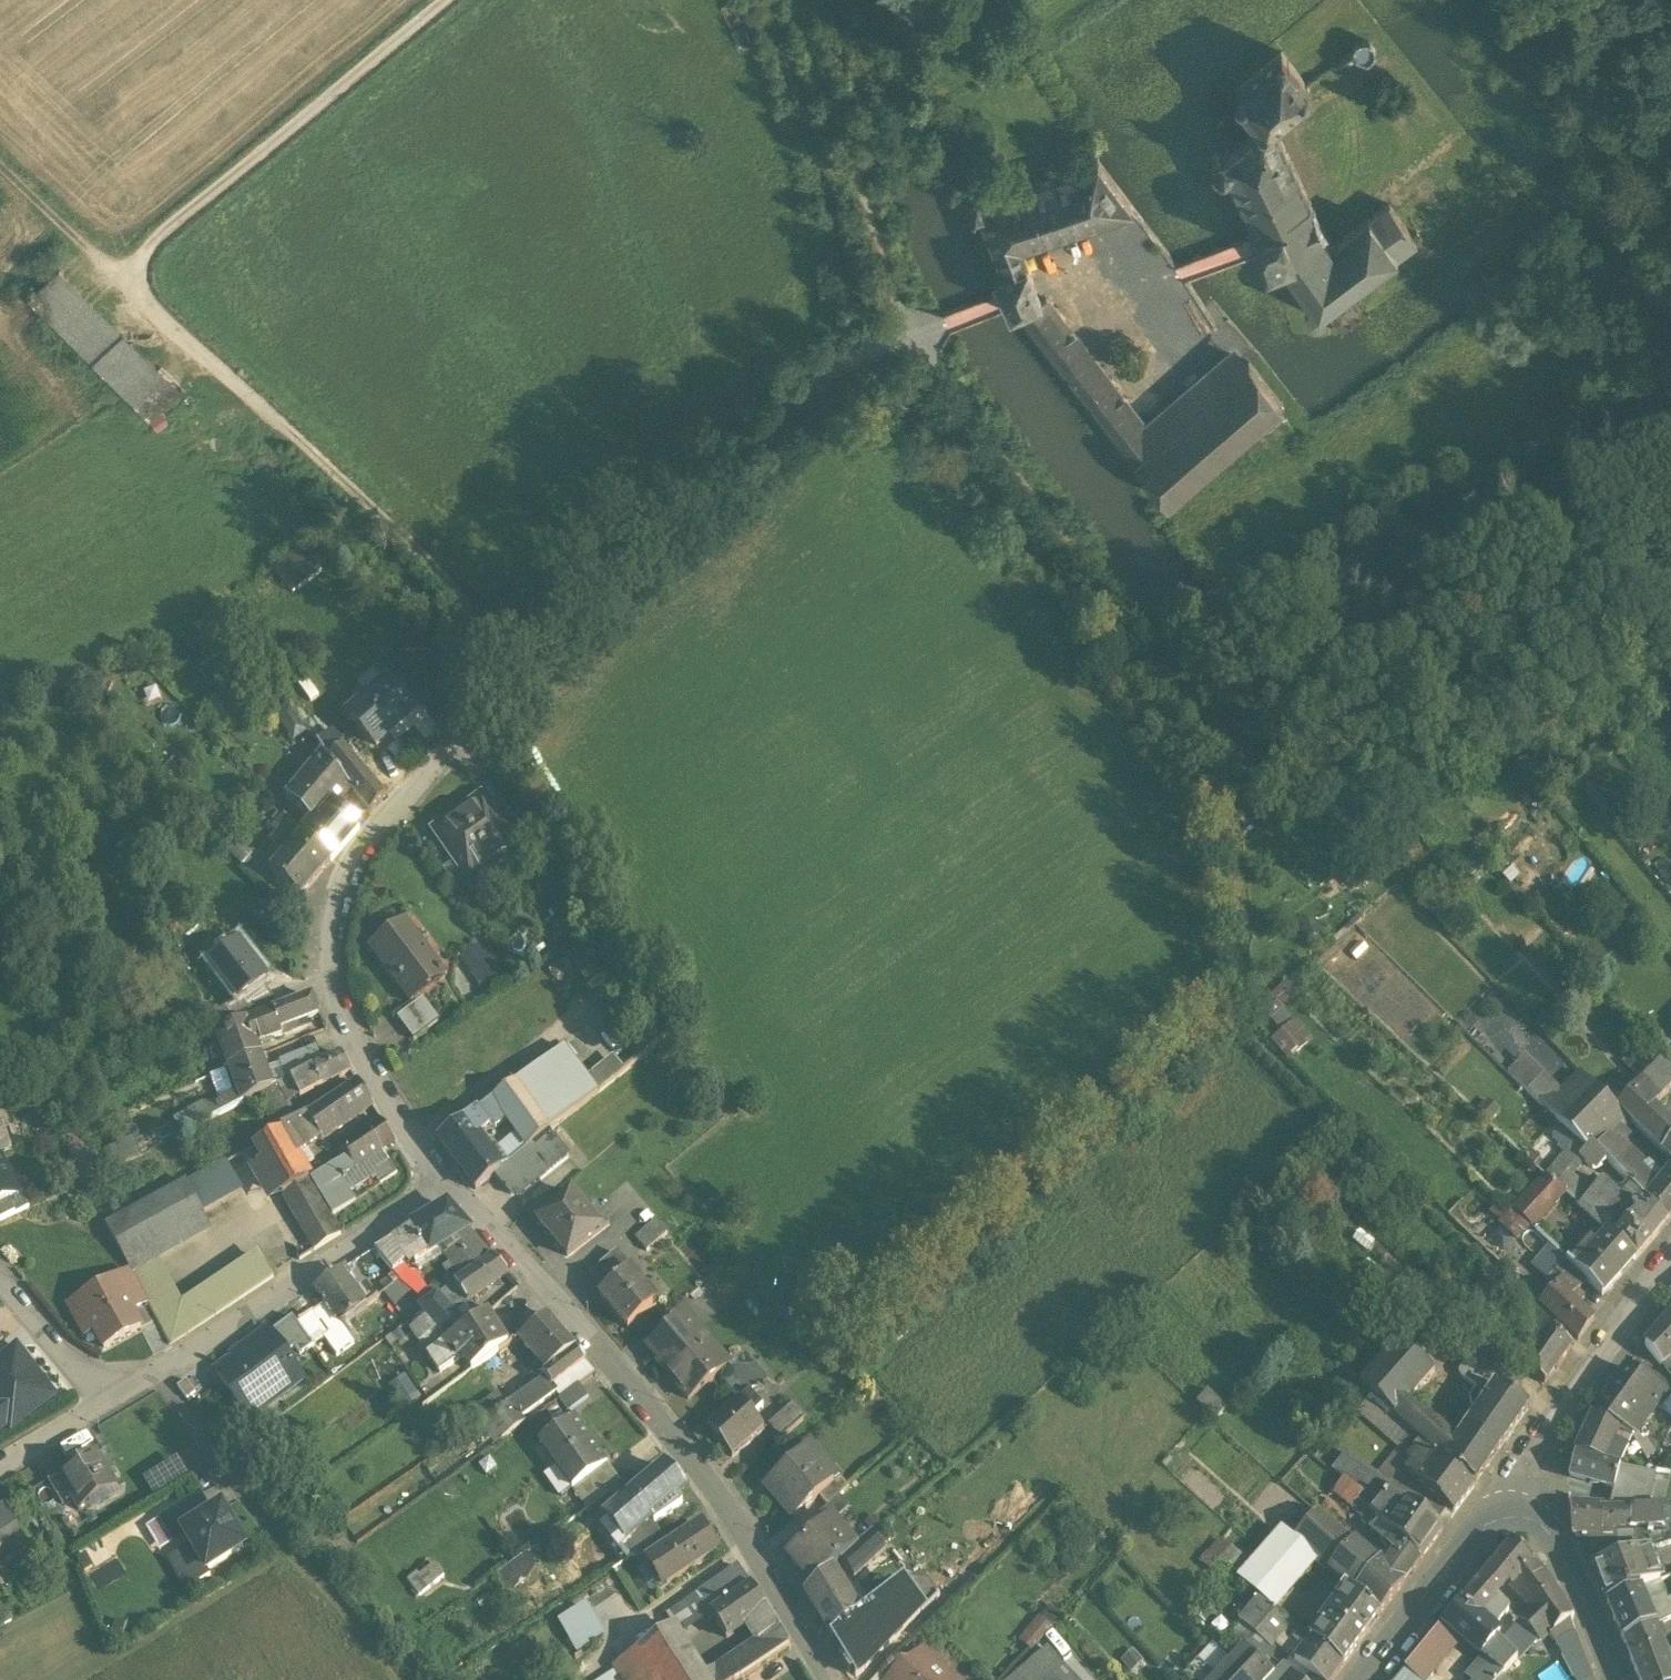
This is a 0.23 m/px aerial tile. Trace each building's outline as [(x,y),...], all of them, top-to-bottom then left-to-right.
[(1354,51),(1354,54),(1355,55),(1356,57),(1357,59),(1358,60),(1360,61),(1362,62),(1364,62),(1366,62),(1368,62),(1370,61),(1372,60),(1373,58),(1374,56),(1375,54),(1375,52),(1375,50),(1374,48),(1373,47),(1372,45),(1371,44),(1369,42),(1367,42),(1365,41),(1363,42),(1361,42),(1359,43),(1357,44),(1356,46),(1355,47),(1354,49),(1354,51)] [(1307,299),(1306,301),(1305,303),(1305,306),(1306,310),(1307,313),(1310,316),(1314,317),(1317,318),(1321,317),(1324,315),(1327,313),(1328,303),(1418,237),(1388,200),(1334,242),(1320,215),(1276,117),(1313,87),(1282,48),(1232,89),(1257,119),(1219,150),(1217,151),(1215,153),(1214,155),(1213,157),(1212,159),(1212,161),(1212,164),(1213,165),(1213,167),(1214,169),(1216,171),(1217,172),(1219,172),(1221,173),(1223,174),(1243,215),(1257,245),(1265,260),(1277,254),(1307,299)] [(1016,310),(1040,298),(1038,292),(1023,246),(1135,209),(1099,160),(1033,179),(965,200),(970,215),(980,212),(1000,268),(992,272),(1005,303),(1008,309),(1009,313),(1016,310)] [(1465,189),(1466,191),(1466,192),(1467,193),(1469,194),(1470,195),(1471,195),(1473,196),(1474,196),(1476,195),(1477,195),(1478,194),(1480,193),(1481,192),(1481,191),(1482,189),(1482,188),(1482,186),(1482,185),(1481,183),(1481,182),(1480,181),(1478,180),(1477,179),(1476,179),(1474,178),(1473,178),(1471,179),(1470,179),(1469,180),(1467,181),(1466,182),(1466,183),(1465,185),(1465,186),(1465,188),(1465,189)] [(181,388),(59,268),(29,299),(151,418),(181,388)] [(1040,298),(1016,310),(1168,501),(1257,429),(1265,438),(1285,421),(1276,409),(1284,403),(1247,358),(1219,379),(1155,433),(1049,294),(1040,298)] [(491,657),(486,653),(481,659),(486,663),(491,657)] [(228,685),(214,695),(228,715),(242,706),(228,685)] [(386,686),(351,716),(377,746),(412,715),(386,686)] [(329,741),(325,737),(317,744),(320,748),(329,741)] [(329,741),(320,748),(336,771),(339,775),(351,790),(371,814),(386,798),(334,737),(329,741)] [(170,747),(148,769),(161,782),(183,760),(170,747)] [(359,828),(335,809),(351,790),(339,775),(336,771),(323,754),(288,795),(314,821),(305,831),(332,860),(359,828)] [(503,827),(483,798),(482,799),(477,798),(471,803),(470,808),(458,816),(491,863),(514,846),(516,845),(503,827)] [(491,863),(458,816),(447,824),(442,823),(436,827),(434,833),(433,834),(453,862),(466,880),(468,879),(491,863)] [(515,818),(503,827),(516,845),(514,846),(518,852),(531,843),(515,818)] [(332,860),(305,831),(290,850),(319,875),(332,860)] [(239,833),(227,846),(250,869),(263,856),(239,833)] [(290,850),(271,870),(302,895),(319,875),(290,850)] [(453,862),(442,870),(459,894),(472,885),(468,879),(466,880),(453,862)] [(1302,920),(1307,938),(1319,934),(1314,917),(1302,920)] [(366,949),(408,1006),(421,996),(446,977),(404,921),(366,949)] [(462,956),(491,996),(514,979),(484,939),(462,956)] [(254,962),(240,943),(241,941),(240,940),(216,959),(231,979),(227,982),(240,999),(263,982),(269,977),(256,960),(254,962)] [(274,1009),(263,982),(240,999),(207,1011),(216,1029),(219,1028),(248,1018),(274,1009)] [(314,996),(275,1010),(281,1027),(320,1013),(314,996)] [(439,1020),(421,996),(408,1006),(392,1016),(411,1041),(439,1020)] [(642,1004),(613,1028),(638,1060),(666,1037),(642,1004)] [(275,1010),(274,1009),(248,1018),(257,1042),(284,1032),(281,1027),(275,1010)] [(248,1018),(219,1028),(233,1066),(262,1054),(257,1042),(248,1018)] [(1643,1082),(1663,1061),(1664,1062),(1665,1061),(1650,1045),(1645,1039),(1620,1064),(1640,1084),(1643,1081),(1643,1082)] [(564,1047),(516,1082),(548,1131),(598,1092),(564,1047)] [(262,1054),(233,1066),(240,1086),(245,1101),(256,1096),(275,1086),(262,1054)] [(341,1055),(297,1078),(301,1086),(316,1079),(320,1086),(350,1071),(341,1055)] [(1560,1098),(1521,1060),(1508,1073),(1547,1111),(1560,1098)] [(1663,1061),(1643,1082),(1662,1100),(1670,1090),(1670,1071),(1664,1062),(1663,1061)] [(1616,1109),(1581,1076),(1560,1098),(1547,1111),(1562,1126),(1576,1140),(1585,1149),(1590,1144),(1600,1133),(1601,1134),(1612,1123),(1608,1119),(1617,1110),(1616,1109)] [(304,1094),(320,1086),(316,1079),(301,1086),(304,1094)] [(275,1086),(256,1096),(276,1133),(284,1128),(283,1125),(282,1124),(306,1113),(288,1080),(275,1086)] [(1653,1109),(1662,1100),(1643,1082),(1643,1081),(1640,1084),(1616,1109),(1617,1110),(1622,1115),(1629,1121),(1662,1153),(1670,1159),(1670,1124),(1653,1109)] [(548,1131),(516,1082),(494,1098),(529,1147),(548,1131)] [(359,1085),(330,1103),(332,1106),(310,1117),(315,1129),(317,1133),(321,1140),(372,1107),(359,1085)] [(194,1127),(245,1101),(240,1086),(187,1112),(194,1127)] [(477,1112),(438,1141),(457,1166),(483,1145),(479,1140),(492,1131),(477,1112)] [(308,1114),(283,1125),(284,1128),(291,1140),(315,1129),(310,1117),(308,1114)] [(1622,1115),(1615,1121),(1622,1128),(1629,1121),(1622,1115)] [(381,1120),(370,1127),(385,1149),(394,1141),(381,1120)] [(1576,1140),(1562,1126),(1553,1137),(1567,1151),(1576,1140)] [(369,1127),(343,1145),(367,1174),(350,1187),(335,1165),(313,1178),(321,1191),(322,1190),(335,1214),(400,1172),(395,1164),(385,1149),(370,1127),(369,1127)] [(276,1133),(258,1143),(284,1194),(313,1178),(295,1147),(291,1140),(284,1128),(276,1133)] [(315,1129),(291,1140),(295,1147),(317,1133),(315,1129)] [(529,1147),(502,1170),(494,1176),(511,1196),(521,1196),(568,1157),(548,1131),(529,1147)] [(120,1161),(146,1149),(139,1132),(112,1143),(120,1161)] [(1601,1134),(1600,1133),(1590,1144),(1607,1162),(1616,1171),(1628,1157),(1607,1140),(1601,1134)] [(1567,1151),(1545,1177),(1555,1186),(1579,1158),(1586,1149),(1585,1149),(1576,1140),(1567,1151)] [(1607,1162),(1590,1144),(1586,1149),(1579,1158),(1592,1169),(1600,1169),(1607,1162)] [(483,1145),(457,1166),(476,1191),(494,1176),(502,1170),(493,1159),(483,1145)] [(1659,1186),(1629,1156),(1628,1157),(1616,1171),(1646,1202),(1668,1222),(1670,1218),(1670,1172),(1659,1186)] [(11,1206),(21,1201),(3,1160),(0,1162),(0,1211),(11,1206)] [(225,1160),(106,1224),(132,1274),(158,1259),(210,1231),(200,1214),(242,1190),(225,1160)] [(1555,1186),(1545,1177),(1530,1194),(1548,1212),(1565,1194),(1555,1186)] [(343,1233),(313,1178),(284,1194),(315,1250),(343,1233)] [(1631,1209),(1601,1182),(1579,1208),(1607,1234),(1613,1239),(1637,1215),(1631,1209)] [(587,1213),(571,1194),(537,1223),(567,1258),(601,1230),(587,1213)] [(1658,1225),(1635,1204),(1631,1209),(1637,1215),(1613,1239),(1635,1260),(1658,1234),(1653,1229),(1658,1225)] [(0,1211),(0,1224),(15,1216),(11,1206),(0,1211)] [(595,1206),(587,1213),(601,1230),(609,1223),(595,1206)] [(468,1231),(446,1207),(397,1237),(410,1256),(416,1265),(443,1249),(464,1279),(493,1261),(492,1260),(493,1259),(468,1231)] [(656,1220),(635,1237),(647,1251),(667,1233),(656,1220)] [(1607,1234),(1596,1247),(1590,1242),(1579,1253),(1585,1259),(1575,1271),(1586,1281),(1602,1297),(1635,1260),(1613,1239),(1607,1234)] [(417,1275),(410,1277),(399,1263),(410,1256),(397,1237),(375,1251),(394,1274),(399,1281),(410,1290),(426,1304),(433,1299),(417,1275)] [(181,1300),(155,1316),(171,1344),(273,1277),(257,1251),(181,1300)] [(616,1253),(597,1270),(611,1286),(624,1275),(628,1272),(624,1268),(626,1266),(616,1253)] [(158,1259),(132,1274),(155,1316),(181,1300),(158,1259)] [(464,1279),(455,1284),(466,1303),(508,1275),(493,1259),(492,1260),(493,1261),(464,1279)] [(1565,1262),(1547,1281),(1545,1279),(1531,1297),(1553,1319),(1569,1299),(1586,1281),(1575,1271),(1565,1262)] [(355,1294),(340,1271),(315,1288),(325,1303),(340,1324),(364,1307),(355,1294)] [(147,1304),(130,1272),(115,1281),(132,1312),(147,1304)] [(394,1274),(388,1278),(394,1285),(399,1281),(394,1274)] [(653,1308),(624,1275),(611,1286),(599,1296),(628,1330),(653,1308)] [(1500,1292),(1485,1278),(1476,1288),(1491,1302),(1500,1292)] [(115,1281),(78,1301),(104,1348),(140,1328),(132,1312),(115,1281)] [(394,1285),(384,1292),(394,1303),(410,1290),(399,1281),(394,1285)] [(367,1285),(355,1294),(364,1307),(376,1298),(367,1285)] [(464,1329),(438,1296),(433,1299),(426,1304),(420,1308),(427,1316),(446,1339),(448,1341),(464,1329)] [(1592,1320),(1569,1299),(1553,1319),(1577,1340),(1592,1320)] [(1520,1301),(1515,1307),(1519,1310),(1524,1305),(1520,1301)] [(340,1324),(325,1303),(308,1317),(309,1318),(323,1338),(336,1356),(354,1343),(340,1324)] [(1519,1310),(1510,1320),(1520,1330),(1533,1314),(1524,1305),(1519,1310)] [(1570,1349),(1533,1314),(1520,1330),(1530,1339),(1524,1346),(1533,1353),(1523,1366),(1544,1385),(1570,1349)] [(412,1326),(432,1350),(446,1339),(427,1316),(412,1326)] [(508,1345),(483,1316),(464,1329),(448,1341),(446,1339),(432,1350),(445,1367),(460,1354),(473,1369),(508,1345)] [(565,1337),(546,1316),(521,1337),(540,1360),(547,1353),(557,1365),(577,1351),(565,1337)] [(1660,1327),(1644,1346),(1661,1366),(1662,1365),(1670,1376),(1670,1316),(1660,1327)] [(293,1317),(270,1333),(286,1354),(295,1348),(300,1356),(313,1346),(299,1326),(293,1317)] [(323,1338),(309,1318),(299,1326),(312,1345),(323,1338)] [(698,1333),(685,1318),(646,1351),(688,1401),(731,1365),(701,1330),(698,1333)] [(215,1370),(251,1416),(303,1380),(286,1354),(270,1333),(267,1328),(239,1349),(242,1354),(234,1359),(232,1357),(215,1370)] [(1400,1342),(1360,1387),(1388,1412),(1395,1418),(1409,1402),(1434,1373),(1400,1342)] [(16,1418),(20,1423),(54,1397),(41,1380),(38,1381),(33,1375),(36,1373),(16,1348),(0,1360),(0,1430),(16,1418)] [(546,1377),(552,1386),(585,1363),(577,1351),(557,1365),(544,1374),(546,1377)] [(1459,1447),(1447,1464),(1474,1487),(1528,1411),(1469,1369),(1462,1379),(1476,1390),(1470,1399),(1471,1408),(1481,1415),(1459,1447)] [(1626,1369),(1617,1382),(1593,1417),(1614,1429),(1632,1439),(1659,1401),(1648,1393),(1653,1388),(1626,1369)] [(552,1386),(546,1377),(511,1402),(511,1403),(521,1417),(557,1392),(552,1386)] [(195,1393),(186,1380),(177,1387),(186,1400),(195,1393)] [(579,1384),(557,1399),(567,1413),(588,1398),(579,1384)] [(1388,1412),(1360,1387),(1346,1403),(1375,1427),(1388,1412)] [(500,1388),(469,1409),(479,1424),(481,1422),(511,1403),(511,1402),(500,1388)] [(763,1431),(752,1417),(763,1408),(749,1392),(707,1430),(732,1459),(763,1431)] [(1204,1392),(1194,1403),(1214,1422),(1224,1411),(1204,1392)] [(1662,1410),(1670,1418),(1670,1401),(1662,1410)] [(1459,1447),(1409,1402),(1395,1418),(1422,1443),(1426,1446),(1447,1465),(1447,1464),(1459,1447)] [(511,1403),(481,1422),(489,1432),(484,1436),(488,1440),(492,1437),(496,1442),(524,1422),(521,1417),(511,1403)] [(791,1405),(768,1426),(780,1440),(803,1419),(791,1405)] [(1395,1418),(1388,1412),(1375,1427),(1409,1456),(1422,1443),(1395,1418)] [(1627,1450),(1608,1440),(1614,1429),(1593,1417),(1575,1456),(1618,1468),(1627,1450)] [(574,1418),(540,1442),(542,1444),(545,1442),(560,1463),(591,1442),(574,1418)] [(237,1429),(223,1439),(230,1448),(243,1439),(237,1429)] [(591,1442),(560,1463),(576,1485),(572,1488),(574,1489),(608,1465),(591,1442)] [(1474,1487),(1447,1464),(1447,1465),(1426,1446),(1403,1472),(1439,1504),(1453,1516),(1474,1487)] [(96,1450),(54,1477),(78,1513),(119,1487),(96,1450)] [(834,1482),(808,1452),(766,1489),(792,1519),(819,1496),(834,1483),(834,1482)] [(1376,1478),(1344,1454),(1331,1472),(1344,1481),(1363,1495),(1372,1483),(1376,1478)] [(159,1495),(194,1473),(184,1456),(149,1478),(159,1495)] [(1575,1456),(1569,1477),(1598,1486),(1613,1489),(1614,1489),(1619,1468),(1618,1468),(1575,1456)] [(608,1465),(574,1489),(587,1508),(621,1484),(608,1465)] [(1613,1489),(1609,1509),(1647,1508),(1654,1476),(1619,1468),(1614,1489),(1613,1489)] [(665,1469),(610,1514),(627,1535),(629,1537),(651,1519),(683,1492),(665,1469)] [(1389,1488),(1392,1490),(1427,1519),(1439,1504),(1403,1472),(1389,1488)] [(1662,1507),(1663,1487),(1670,1487),(1670,1474),(1654,1472),(1654,1476),(1647,1508),(1662,1507)] [(834,1483),(819,1496),(827,1506),(839,1496),(849,1487),(840,1477),(834,1482),(834,1483)] [(1363,1495),(1344,1481),(1333,1492),(1368,1524),(1374,1517),(1357,1501),(1363,1495)] [(1427,1519),(1392,1490),(1387,1496),(1372,1483),(1363,1495),(1357,1501),(1374,1517),(1390,1531),(1392,1534),(1419,1563),(1442,1531),(1427,1519)] [(827,1506),(817,1515),(826,1525),(833,1519),(835,1521),(849,1507),(839,1496),(827,1506)] [(199,1499),(162,1521),(175,1542),(185,1536),(184,1535),(211,1518),(199,1499)] [(1342,1523),(1331,1511),(1328,1508),(1323,1504),(1314,1514),(1316,1515),(1341,1538),(1347,1542),(1351,1538),(1342,1523)] [(0,1508),(0,1565),(28,1548),(3,1506),(0,1508)] [(1603,1510),(1568,1506),(1571,1535),(1582,1536),(1602,1538),(1602,1537),(1611,1538),(1611,1531),(1647,1531),(1647,1508),(1609,1509),(1603,1510)] [(1662,1547),(1670,1544),(1670,1511),(1662,1511),(1662,1507),(1647,1508),(1647,1531),(1662,1531),(1662,1547)] [(211,1518),(184,1535),(185,1536),(206,1571),(243,1549),(221,1512),(211,1518)] [(1341,1538),(1316,1515),(1293,1542),(1294,1543),(1316,1562),(1327,1572),(1350,1545),(1347,1542),(1341,1538)] [(651,1519),(629,1537),(627,1535),(617,1542),(628,1557),(639,1550),(662,1535),(651,1519)] [(851,1550),(830,1525),(835,1521),(833,1519),(826,1525),(787,1558),(812,1586),(832,1570),(840,1563),(857,1547),(856,1546),(851,1550)] [(669,1546),(651,1558),(652,1560),(667,1582),(716,1551),(701,1526),(669,1546)] [(890,1541),(880,1528),(872,1535),(882,1548),(890,1541)] [(1392,1534),(1390,1531),(1379,1542),(1393,1557),(1395,1559),(1411,1574),(1419,1563),(1392,1534)] [(1658,1548),(1662,1547),(1662,1531),(1647,1531),(1611,1531),(1611,1538),(1602,1537),(1602,1538),(1582,1536),(1583,1558),(1588,1569),(1592,1567),(1620,1559),(1617,1549),(1651,1539),(1652,1549),(1658,1548)] [(1252,1567),(1238,1582),(1258,1599),(1273,1611),(1316,1562),(1294,1543),(1293,1542),(1282,1532),(1252,1567)] [(662,1535),(639,1550),(646,1561),(647,1563),(652,1560),(651,1558),(669,1546),(662,1535)] [(857,1547),(840,1563),(845,1568),(854,1579),(886,1552),(882,1548),(872,1535),(857,1547)] [(1617,1549),(1620,1559),(1622,1559),(1647,1551),(1652,1549),(1651,1539),(1617,1549)] [(1378,1564),(1352,1542),(1350,1545),(1327,1572),(1349,1591),(1353,1594),(1378,1564)] [(1542,1571),(1511,1543),(1476,1585),(1492,1599),(1507,1582),(1525,1599),(1542,1572),(1542,1571)] [(1670,1578),(1670,1544),(1662,1547),(1658,1548),(1670,1578)] [(1252,1567),(1229,1548),(1216,1564),(1238,1582),(1252,1567)] [(1620,1559),(1592,1567),(1606,1604),(1639,1591),(1640,1590),(1660,1583),(1647,1551),(1622,1559),(1620,1559)] [(404,1572),(418,1593),(444,1574),(430,1554),(404,1572)] [(520,1555),(496,1572),(509,1592),(534,1574),(520,1555)] [(1395,1559),(1393,1557),(1384,1568),(1379,1563),(1378,1564),(1353,1594),(1378,1616),(1403,1585),(1411,1574),(1395,1559)] [(840,1563),(832,1570),(835,1576),(845,1568),(840,1563)] [(739,1568),(698,1593),(712,1615),(752,1589),(739,1568)] [(835,1576),(832,1570),(804,1594),(829,1636),(859,1615),(835,1576)] [(920,1570),(899,1584),(922,1614),(939,1596),(920,1570)] [(1573,1618),(1542,1572),(1525,1599),(1525,1600),(1533,1611),(1522,1622),(1540,1641),(1547,1634),(1556,1644),(1574,1631),(1570,1621),(1573,1618)] [(859,1615),(829,1636),(855,1679),(922,1614),(899,1584),(859,1615)] [(1492,1599),(1476,1585),(1459,1605),(1478,1619),(1491,1630),(1507,1612),(1492,1599)] [(747,1626),(767,1612),(752,1589),(712,1615),(726,1639),(747,1626)] [(1353,1594),(1349,1591),(1311,1642),(1342,1668),(1379,1617),(1378,1616),(1353,1594)] [(1639,1591),(1606,1604),(1623,1643),(1655,1627),(1645,1605),(1639,1591)] [(680,1636),(712,1615),(698,1593),(666,1613),(673,1625),(680,1636)] [(1645,1605),(1655,1627),(1670,1619),(1670,1600),(1668,1601),(1666,1596),(1645,1605)] [(1258,1599),(1238,1623),(1254,1637),(1275,1613),(1273,1611),(1258,1599)] [(586,1601),(559,1618),(579,1650),(605,1633),(586,1601)] [(1459,1605),(1443,1624),(1458,1637),(1490,1664),(1503,1675),(1517,1661),(1500,1645),(1496,1641),(1499,1637),(1491,1630),(1478,1619),(1459,1605)] [(1049,1606),(1016,1645),(1028,1654),(1060,1616),(1049,1606)] [(767,1612),(747,1626),(757,1642),(704,1676),(706,1679),(735,1679),(790,1648),(767,1612)] [(1292,1626),(1275,1613),(1254,1637),(1271,1651),(1284,1635),(1292,1626)] [(1520,1622),(1500,1645),(1517,1661),(1537,1639),(1539,1642),(1540,1641),(1522,1622),(1521,1623),(1520,1622)] [(1443,1624),(1428,1642),(1444,1654),(1458,1637),(1443,1624)] [(673,1625),(639,1646),(660,1679),(706,1679),(704,1676),(680,1636),(673,1625)] [(1292,1626),(1284,1635),(1298,1646),(1300,1645),(1305,1650),(1295,1663),(1315,1679),(1333,1679),(1342,1668),(1311,1642),(1292,1626)] [(1655,1627),(1623,1643),(1638,1679),(1670,1679),(1670,1668),(1655,1627)] [(1271,1651),(1254,1637),(1243,1650),(1244,1651),(1259,1665),(1271,1651)] [(1405,1670),(1416,1679),(1429,1679),(1432,1676),(1429,1672),(1444,1654),(1428,1642),(1405,1670)] [(639,1646),(613,1663),(615,1666),(622,1677),(624,1679),(660,1679),(639,1646)] [(1271,1651),(1259,1665),(1273,1678),(1283,1668),(1284,1669),(1291,1660),(1274,1647),(1271,1651)] [(1217,1679),(1272,1679),(1273,1678),(1259,1665),(1244,1651),(1217,1679)] [(1047,1653),(1040,1659),(1015,1679),(1070,1679),(1047,1653)] [(920,1658),(907,1672),(901,1672),(893,1679),(950,1679),(934,1665),(931,1669),(920,1658)] [(1475,1679),(1499,1679),(1503,1675),(1490,1664),(1475,1679)] [(615,1666),(594,1679),(624,1679),(622,1677),(615,1666)] [(1272,1679),(1296,1679),(1284,1669),(1283,1668),(1273,1678),(1272,1679)] [(1405,1670),(1397,1679),(1416,1679),(1405,1670)]
